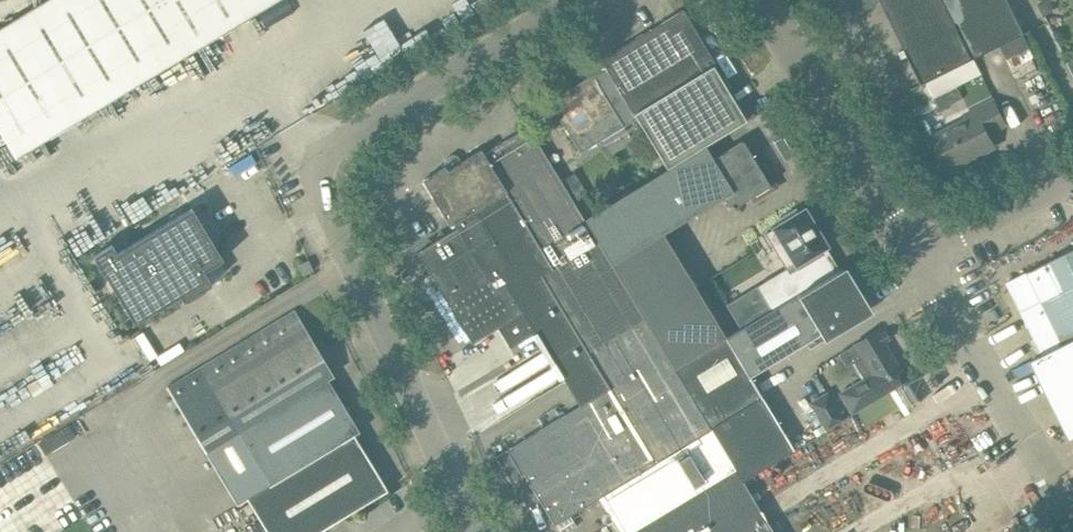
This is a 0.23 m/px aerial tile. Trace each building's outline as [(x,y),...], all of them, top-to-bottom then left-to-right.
[(0,28),(0,129),(17,157),(276,0),(46,0),(0,28)] [(854,15),(882,1),(923,84),(1024,34),(1007,0),(846,0),(854,15)] [(1039,3),(1045,15),(1052,12),(1054,4),(1052,0),(1044,0),(1039,3)] [(674,163),(734,127),(746,119),(730,93),(733,92),(683,9),(600,59),(610,74),(626,102),(636,118),(637,118),(668,167),(674,163)] [(1005,44),(1017,68),(1038,57),(1026,33),(1005,44)] [(581,152),(636,118),(626,102),(610,74),(597,81),(593,74),(549,100),(581,152)] [(957,86),(935,97),(941,109),(963,98),(957,86)] [(1007,123),(995,99),(964,115),(966,120),(932,137),(948,169),(995,146),(989,132),(1007,123)] [(674,368),(643,317),(612,264),(583,218),(557,174),(528,126),(482,150),(461,162),(457,155),(453,154),(445,159),(444,163),(446,166),(423,180),(450,225),(454,223),(457,228),(417,252),(472,343),(499,327),(510,347),(536,332),(580,405),(509,448),(555,524),(599,497),(620,531),(773,531),(742,481),(674,368)] [(674,163),(702,209),(724,196),(731,208),(770,185),(743,140),(714,158),(706,144),(734,127),(674,163)] [(702,209),(674,163),(668,167),(583,218),(612,264),(643,317),(674,368),(727,336),(663,233),(702,209)] [(112,243),(93,255),(134,323),(181,295),(184,301),(199,292),(199,291),(212,283),(204,270),(223,259),(192,207),(117,252),(112,243)] [(843,266),(842,264),(833,270),(820,249),(826,245),(804,209),(799,212),(796,208),(777,219),(780,224),(765,233),(786,268),(757,285),(771,309),(843,266)] [(1032,359),(1071,438),(1072,437),(1072,249),(1007,282),(1043,354),(1032,359)] [(313,270),(309,259),(299,264),(303,274),(313,270)] [(674,368),(742,481),(743,480),(742,480),(795,447),(764,397),(750,376),(807,342),(810,348),(823,340),(870,312),(843,266),(771,309),(727,336),(674,368)] [(237,504),(247,498),(267,531),(318,531),(388,490),(355,434),(360,431),(328,378),(334,375),(295,310),(276,321),(199,368),(166,387),(237,504)] [(855,344),(839,353),(847,367),(854,362),(864,378),(840,393),(853,414),(883,395),(902,384),(895,373),(901,369),(877,330),(858,341),(854,343),(855,344)] [(845,418),(828,390),(808,402),(825,430),(845,418)] [(523,476),(507,449),(495,456),(511,483),(523,476)]
